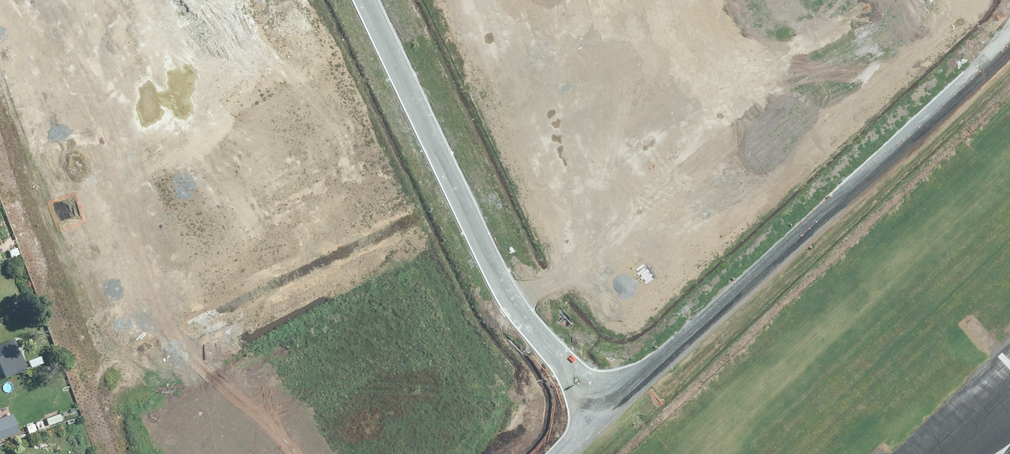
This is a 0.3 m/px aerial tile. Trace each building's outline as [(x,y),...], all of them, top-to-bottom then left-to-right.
[(7,251),(9,257),(17,255),(15,248),(7,251)] [(0,356),(0,370),(3,378),(24,369),(15,350),(0,356)] [(27,361),(29,368),(42,363),(40,356),(27,361)] [(44,419),(46,426),(61,421),(58,414),(44,419)]
